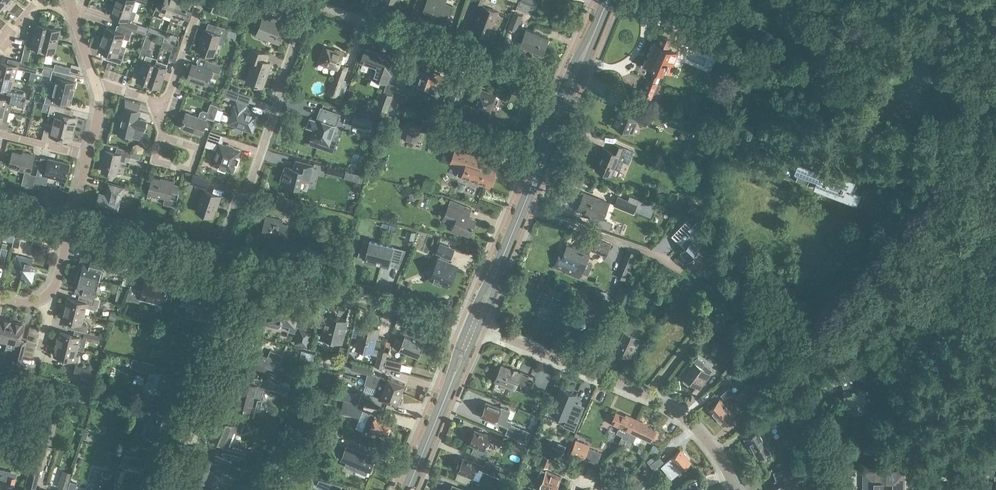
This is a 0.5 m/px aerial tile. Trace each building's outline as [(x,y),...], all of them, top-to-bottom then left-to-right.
[(1,10),(5,5),(10,10),(13,6),(6,0),(0,0),(0,9),(1,10)] [(114,4),(132,10),(136,0),(116,0),(114,4)] [(164,2),(158,1),(153,14),(163,17),(164,13),(172,16),(177,0),(164,0),(164,2)] [(185,0),(177,0),(172,16),(179,18),(178,23),(187,26),(192,12),(187,10),(190,2),(185,0)] [(212,11),(229,17),(232,6),(239,8),(242,0),(215,0),(212,11)] [(423,11),(439,17),(439,19),(447,22),(453,6),(445,4),(447,0),(436,0),(427,0),(423,11)] [(275,8),(258,1),(255,9),(272,15),(275,8)] [(132,10),(114,4),(111,15),(122,19),(120,25),(122,26),(133,30),(136,31),(138,24),(132,22),(134,17),(130,16),(132,10)] [(472,31),(478,34),(481,32),(489,35),(498,11),(482,5),(472,31)] [(515,12),(509,28),(524,34),(520,44),(543,53),(549,37),(518,25),(522,15),(515,12)] [(279,43),(283,33),(278,31),(281,21),(264,14),(257,35),(279,43)] [(42,52),(48,27),(37,24),(31,50),(42,52)] [(202,38),(198,51),(214,56),(214,54),(218,43),(223,45),(225,40),(226,40),(227,36),(229,29),(216,25),(214,32),(204,29),(201,37),(202,38)] [(107,27),(103,38),(121,44),(123,38),(129,40),(133,30),(122,26),(120,31),(107,27)] [(60,30),(48,27),(42,52),(53,55),(60,30)] [(693,30),(689,39),(691,40),(706,46),(708,47),(712,39),(693,30)] [(147,34),(141,51),(148,53),(153,37),(153,36),(147,34)] [(513,50),(517,37),(506,34),(502,47),(513,50)] [(648,79),(641,94),(654,100),(661,84),(656,82),(659,75),(661,76),(663,73),(663,72),(667,62),(673,65),(678,53),(669,49),(673,40),(661,34),(657,43),(657,44),(654,43),(645,65),(652,68),(651,72),(653,73),(650,80),(648,79)] [(103,38),(99,50),(108,53),(112,54),(110,60),(121,64),(123,58),(124,56),(123,56),(127,46),(121,44),(103,38)] [(719,41),(715,49),(727,54),(730,46),(719,41)] [(176,61),(181,46),(174,44),(169,59),(176,61)] [(247,59),(253,61),(246,81),(264,87),(272,62),(263,59),(266,53),(251,48),(247,59)] [(335,48),(334,51),(326,48),(324,54),(321,53),(318,62),(337,68),(329,95),(337,97),(336,98),(342,100),(343,100),(348,82),(343,80),(347,67),(340,64),(343,54),(342,54),(343,50),(335,48)] [(365,49),(361,62),(371,66),(371,67),(372,69),(374,70),(371,77),(388,83),(391,73),(393,73),(397,61),(380,56),(380,54),(365,49)] [(31,52),(24,50),(21,61),(28,63),(31,52)] [(712,57),(720,60),(723,53),(715,50),(712,57)] [(146,54),(142,66),(138,79),(149,83),(157,58),(146,54)] [(158,58),(157,58),(149,83),(160,87),(168,64),(157,60),(158,58)] [(13,65),(0,62),(0,74),(15,77),(17,68),(36,73),(38,66),(28,63),(21,61),(14,60),(13,65)] [(205,68),(197,65),(192,63),(187,78),(207,85),(212,70),(220,73),(222,65),(207,60),(205,68)] [(55,64),(54,70),(70,74),(71,67),(55,64)] [(424,69),(423,70),(415,67),(410,83),(419,86),(418,91),(426,94),(428,88),(430,89),(431,84),(439,87),(443,77),(436,75),(436,74),(424,69)] [(53,70),(50,80),(53,81),(56,82),(56,85),(55,87),(73,92),(76,81),(75,81),(68,79),(70,74),(54,70),(53,70)] [(0,74),(0,86),(7,88),(5,93),(11,94),(23,97),(25,91),(12,87),(15,77),(0,74)] [(454,87),(452,92),(448,103),(457,106),(465,83),(456,80),(454,87)] [(47,92),(44,103),(51,104),(54,105),(56,106),(60,107),(62,101),(68,102),(71,103),(73,92),(55,87),(53,94),(47,92)] [(247,105),(238,102),(241,93),(226,88),(223,97),(236,101),(228,123),(252,131),(259,114),(248,110),(246,106),(247,105)] [(474,105),(474,106),(490,113),(493,104),(497,104),(499,99),(496,96),(496,95),(480,89),(479,91),(474,105)] [(395,90),(391,103),(403,108),(407,94),(395,90)] [(382,101),(379,101),(377,107),(381,109),(387,111),(392,95),(385,92),(382,101)] [(26,98),(23,97),(11,94),(9,102),(24,106),(26,98)] [(36,103),(39,97),(32,94),(30,100),(36,103)] [(123,107),(121,114),(123,114),(118,134),(133,138),(136,128),(144,130),(147,120),(141,119),(140,121),(137,121),(140,111),(139,111),(141,103),(125,99),(123,107)] [(612,125),(630,132),(633,124),(636,125),(641,114),(643,115),(646,107),(631,101),(629,107),(625,105),(624,108),(622,107),(618,115),(616,114),(612,125)] [(207,118),(214,120),(219,106),(212,103),(207,118)] [(50,108),(48,114),(56,116),(54,124),(73,128),(75,124),(76,123),(78,117),(70,115),(65,114),(66,108),(64,107),(60,107),(56,106),(54,105),(51,104),(50,108)] [(310,118),(307,127),(313,129),(310,138),(312,139),(310,143),(319,147),(327,149),(329,145),(330,141),(334,132),(336,125),(335,125),(334,125),(335,120),(336,121),(339,114),(322,108),(320,115),(318,119),(317,119),(316,121),(310,118)] [(8,130),(7,131),(12,132),(13,127),(9,126),(10,121),(7,120),(10,112),(4,110),(0,109),(0,128),(8,130)] [(387,111),(381,109),(379,115),(384,118),(387,111)] [(202,134),(207,120),(186,113),(181,127),(202,134)] [(363,116),(360,128),(370,131),(370,129),(373,121),(373,119),(363,116)] [(54,124),(52,131),(45,129),(42,139),(55,142),(57,137),(72,140),(73,134),(72,133),(73,128),(54,124)] [(409,128),(407,136),(419,138),(420,131),(419,130),(409,128)] [(241,150),(222,143),(225,136),(210,131),(205,146),(218,150),(215,157),(214,157),(212,164),(219,166),(218,168),(225,171),(226,169),(233,172),(234,170),(236,170),(240,158),(238,157),(241,150)] [(143,153),(144,148),(142,145),(136,144),(133,146),(132,149),(134,151),(137,152),(141,153),(143,153)] [(634,152),(622,147),(616,144),(613,151),(605,147),(596,169),(611,175),(614,167),(620,169),(623,162),(629,164),(634,152)] [(118,147),(116,153),(105,150),(103,158),(105,159),(102,171),(117,174),(120,160),(125,161),(126,156),(131,157),(133,151),(118,147)] [(478,154),(470,151),(469,154),(456,149),(451,162),(465,167),(462,177),(471,181),(470,183),(479,186),(480,184),(490,187),(492,182),(493,182),(496,174),(495,173),(496,168),(478,162),(479,157),(478,157),(478,154)] [(31,172),(35,155),(28,153),(28,155),(13,152),(9,166),(31,172)] [(37,175),(35,181),(47,184),(47,183),(49,176),(66,180),(70,164),(49,159),(46,168),(39,167),(37,175)] [(296,160),(293,168),(285,167),(281,183),(299,188),(301,180),(311,182),(315,165),(296,160)] [(797,176),(796,180),(807,184),(811,176),(818,179),(817,183),(816,186),(839,194),(838,196),(853,202),(856,195),(856,196),(858,191),(850,188),(853,180),(838,174),(839,172),(831,169),(830,171),(827,170),(822,168),(821,171),(813,168),(814,166),(815,165),(803,161),(803,162),(797,176)] [(346,170),(328,166),(326,173),(345,178),(346,170)] [(345,178),(344,178),(354,181),(362,183),(364,175),(356,173),(346,170),(345,178)] [(30,174),(27,186),(28,186),(33,187),(35,181),(37,175),(30,174)] [(210,179),(194,174),(191,183),(207,188),(210,179)] [(165,180),(152,177),(148,193),(165,198),(164,204),(176,207),(179,195),(171,193),(174,182),(165,179),(165,180)] [(117,214),(123,188),(109,184),(107,195),(100,193),(96,209),(117,214)] [(409,188),(401,184),(398,191),(406,194),(409,188)] [(218,204),(221,196),(203,190),(196,211),(213,216),(217,204),(218,204)] [(581,202),(578,209),(591,214),(589,219),(598,222),(600,218),(602,218),(608,202),(585,193),(584,194),(582,193),(579,201),(581,202)] [(618,195),(614,205),(626,210),(630,200),(629,199),(618,195)] [(632,196),(630,200),(638,203),(635,209),(650,215),(654,205),(632,196)] [(285,197),(283,205),(302,210),(305,201),(285,197)] [(448,206),(441,225),(461,234),(462,231),(470,234),(476,220),(468,217),(470,213),(461,209),(463,204),(451,199),(448,206)] [(630,200),(626,210),(634,213),(635,209),(638,203),(630,200)] [(692,205),(688,213),(701,219),(705,211),(692,205)] [(266,219),(262,234),(277,237),(276,239),(284,241),(288,225),(282,223),(283,220),(267,216),(266,219)] [(690,233),(694,228),(687,221),(682,226),(690,233)] [(686,246),(681,251),(686,256),(685,257),(688,259),(689,258),(690,259),(688,262),(700,274),(711,263),(699,251),(697,253),(695,251),(701,246),(696,241),(706,231),(698,223),(694,228),(690,233),(686,239),(689,242),(686,246)] [(744,244),(731,231),(724,238),(737,251),(744,244)] [(561,252),(555,266),(567,271),(566,273),(580,279),(582,273),(585,267),(587,261),(590,253),(592,250),(599,253),(606,256),(609,249),(611,244),(593,237),(591,242),(587,240),(583,250),(568,244),(565,253),(561,252)] [(43,241),(33,239),(32,246),(41,248),(43,241)] [(363,240),(357,257),(365,258),(364,261),(388,267),(388,265),(398,267),(405,249),(393,246),(391,252),(374,248),(375,243),(376,244),(376,243),(363,240)] [(440,242),(436,253),(441,255),(450,258),(451,259),(455,248),(440,242)] [(0,254),(0,264),(4,265),(8,248),(2,247),(0,254)] [(36,269),(31,268),(33,259),(17,255),(13,271),(22,273),(21,278),(33,281),(36,269)] [(439,259),(433,275),(441,278),(440,282),(449,285),(457,266),(448,263),(450,258),(441,255),(439,259)] [(80,268),(78,274),(88,277),(100,280),(102,280),(104,271),(103,271),(102,271),(104,262),(91,259),(90,263),(87,264),(83,263),(82,268),(80,268)] [(107,269),(106,270),(123,274),(125,266),(108,262),(107,269)] [(621,267),(619,272),(630,277),(632,272),(621,267)] [(78,274),(76,281),(79,282),(77,288),(82,289),(83,291),(82,294),(94,297),(95,297),(96,297),(100,280),(88,277),(78,274)] [(142,291),(140,298),(151,300),(153,296),(164,299),(168,284),(145,278),(144,283),(142,291)] [(194,316),(210,321),(213,311),(219,312),(223,295),(209,292),(210,287),(201,285),(200,290),(187,287),(182,303),(196,307),(194,316)] [(119,286),(117,296),(124,297),(128,288),(119,286)] [(546,294),(539,309),(545,311),(544,315),(554,319),(555,317),(562,326),(568,321),(567,320),(561,312),(558,308),(561,303),(568,306),(572,296),(550,287),(547,294),(546,294)] [(606,292),(596,289),(593,296),(603,300),(606,292)] [(82,295),(80,300),(93,303),(93,304),(95,298),(94,298),(82,295)] [(69,297),(66,308),(85,313),(86,307),(95,309),(98,307),(100,298),(99,298),(96,297),(95,297),(95,298),(93,304),(93,303),(80,300),(78,300),(77,299),(69,297)] [(589,298),(585,309),(595,313),(599,302),(589,298)] [(264,315),(262,321),(264,324),(270,326),(274,324),(274,323),(281,325),(290,327),(293,328),(292,332),(297,333),(295,343),(308,346),(312,330),(295,325),(299,309),(273,302),(269,314),(267,314),(264,315)] [(66,308),(63,319),(68,321),(82,324),(80,330),(85,332),(86,332),(87,332),(89,325),(87,325),(88,323),(85,320),(83,319),(84,317),(85,313),(66,308)] [(111,311),(109,318),(115,320),(118,314),(111,311)] [(720,314),(714,320),(720,326),(726,320),(720,314)] [(341,342),(346,320),(327,316),(322,337),(341,342)] [(8,341),(11,329),(13,321),(1,318),(0,323),(0,339),(8,341)] [(623,318),(615,335),(622,338),(620,342),(616,350),(630,357),(639,338),(631,335),(636,324),(629,321),(623,318)] [(8,341),(6,347),(12,349),(13,347),(16,348),(14,359),(16,360),(22,361),(25,350),(27,341),(21,340),(24,324),(13,321),(11,329),(8,341)] [(366,352),(367,350),(372,352),(378,328),(362,324),(356,348),(360,349),(360,350),(366,352)] [(60,332),(57,343),(78,348),(84,350),(86,340),(85,339),(85,338),(86,332),(85,332),(80,330),(79,336),(74,335),(60,332)] [(85,338),(85,339),(86,340),(99,343),(101,336),(95,335),(90,333),(86,332),(85,338)] [(406,333),(403,341),(397,338),(393,347),(418,357),(424,341),(406,333)] [(78,348),(57,343),(54,355),(75,360),(78,348)] [(270,349),(267,357),(245,348),(240,360),(265,370),(266,367),(273,369),(277,360),(280,362),(283,355),(270,349)] [(374,348),(373,352),(373,354),(378,355),(375,365),(384,367),(386,358),(388,351),(379,349),(379,350),(374,348)] [(309,363),(311,352),(302,351),(299,361),(309,363)] [(684,377),(683,378),(684,382),(690,386),(696,391),(709,374),(710,373),(702,367),(705,364),(704,362),(698,357),(696,358),(694,361),(696,362),(695,363),(693,366),(691,365),(685,373),(686,375),(684,377)] [(730,357),(720,369),(725,374),(735,362),(730,357)] [(403,362),(386,358),(384,367),(400,371),(403,362)] [(136,368),(154,373),(156,364),(139,360),(136,368)] [(373,366),(353,361),(352,369),(368,373),(366,379),(368,379),(376,382),(401,392),(405,383),(388,377),(387,379),(372,373),(373,366)] [(851,362),(837,365),(837,367),(838,371),(852,368),(851,362)] [(844,392),(848,413),(869,408),(867,403),(864,388),(872,386),(873,386),(871,377),(882,374),(880,364),(879,362),(852,369),(855,384),(848,386),(849,386),(850,391),(844,392)] [(76,365),(73,374),(90,378),(92,369),(76,365)] [(495,380),(514,388),(516,385),(523,388),(528,375),(521,371),(520,373),(502,365),(495,380)] [(164,372),(158,388),(163,390),(160,398),(161,399),(161,400),(161,402),(166,404),(168,403),(169,402),(176,405),(180,396),(182,397),(189,381),(170,373),(169,374),(164,372)] [(276,375),(269,372),(266,377),(273,380),(276,375)] [(235,392),(234,397),(236,398),(234,406),(249,409),(247,413),(259,416),(263,399),(261,399),(264,387),(281,391),(287,393),(289,386),(255,377),(254,381),(254,384),(238,380),(236,387),(239,387),(237,392),(235,392)] [(368,379),(366,379),(368,379),(366,385),(376,389),(374,395),(380,397),(397,404),(397,403),(399,403),(402,397),(400,397),(401,392),(376,382),(368,379)] [(548,383),(544,394),(542,397),(549,399),(554,385),(548,383)] [(95,389),(80,386),(79,393),(93,396),(95,389)] [(577,395),(561,388),(551,412),(567,419),(573,405),(577,395)] [(712,401),(707,406),(710,409),(717,416),(737,397),(738,397),(729,388),(722,395),(726,399),(723,403),(720,400),(715,404),(712,401)] [(338,397),(344,399),(358,402),(360,394),(340,389),(338,397)] [(312,391),(310,399),(318,401),(320,393),(312,391)] [(737,397),(717,416),(723,423),(724,423),(727,426),(732,422),(729,418),(733,414),(731,411),(741,401),(737,397)] [(363,403),(358,402),(344,399),(341,412),(360,417),(363,403)] [(138,409),(151,414),(154,406),(142,401),(138,409)] [(752,401),(744,409),(752,417),(759,409),(752,401)] [(482,409),(481,413),(482,414),(481,415),(496,422),(509,427),(507,434),(526,442),(530,432),(511,424),(512,422),(506,419),(510,411),(507,409),(502,407),(495,404),(494,406),(486,402),(485,405),(486,405),(485,407),(484,409),(482,409)] [(567,419),(566,419),(564,426),(575,430),(583,409),(573,405),(567,419)] [(147,434),(162,440),(171,418),(156,411),(147,434)] [(616,411),(611,423),(619,427),(617,432),(622,435),(619,442),(619,443),(618,444),(622,446),(623,444),(625,445),(631,432),(637,419),(636,419),(635,420),(616,411)] [(365,426),(363,431),(375,436),(377,431),(386,434),(391,421),(392,419),(382,415),(382,418),(370,413),(365,426)] [(45,415),(39,414),(35,427),(41,429),(45,415)] [(759,422),(763,429),(774,423),(770,415),(759,422)] [(215,427),(210,439),(224,445),(225,445),(226,445),(226,444),(231,431),(234,432),(236,427),(240,429),(241,429),(244,424),(227,417),(225,422),(217,418),(213,427),(215,427)] [(643,422),(637,419),(631,432),(637,435),(651,441),(653,438),(656,440),(660,432),(656,430),(642,424),(643,422)] [(319,442),(322,430),(310,427),(307,439),(319,442)] [(751,445),(759,458),(773,450),(761,429),(745,439),(749,446),(751,445)] [(322,430),(319,441),(319,442),(335,447),(338,434),(322,430)] [(475,430),(470,443),(475,445),(472,452),(485,458),(488,450),(485,448),(487,442),(490,443),(491,441),(493,442),(500,445),(503,440),(495,437),(492,436),(490,435),(483,432),(483,433),(475,430)] [(576,440),(571,453),(584,458),(597,463),(601,452),(588,447),(589,445),(576,440)] [(526,446),(514,441),(511,449),(523,454),(526,446)] [(225,445),(222,454),(241,459),(241,458),(243,449),(229,446),(226,445),(225,445)] [(347,445),(342,459),(347,461),(358,465),(356,470),(356,471),(366,475),(368,470),(369,470),(370,470),(372,469),(374,465),(372,463),(375,456),(347,445)] [(652,447),(649,453),(651,454),(656,457),(656,456),(659,451),(652,447)] [(32,465),(41,467),(45,450),(36,448),(32,465)] [(667,463),(663,467),(666,471),(671,468),(677,475),(682,470),(691,462),(680,450),(672,457),(672,458),(667,463)] [(124,452),(122,459),(142,464),(143,458),(124,452)] [(539,453),(535,462),(551,469),(555,459),(539,453)] [(213,462),(201,457),(193,477),(208,483),(216,486),(223,471),(226,472),(230,461),(216,455),(213,462)] [(660,456),(654,461),(650,464),(654,470),(664,462),(660,456)] [(807,465),(813,462),(811,456),(805,459),(807,465)] [(484,465),(479,463),(472,460),(471,461),(464,458),(458,471),(473,477),(477,468),(497,476),(502,466),(486,460),(484,465)] [(142,464),(122,459),(121,465),(144,471),(144,468),(145,465),(144,465),(142,464)] [(889,459),(889,471),(898,471),(897,459),(889,459)] [(799,463),(786,467),(790,479),(790,480),(803,476),(799,463)] [(41,467),(32,465),(27,488),(36,489),(41,467)] [(507,468),(502,466),(497,476),(503,478),(503,477),(507,468)] [(10,476),(11,471),(0,468),(0,489),(13,489),(15,484),(14,484),(16,477),(10,476)] [(113,481),(119,483),(121,479),(119,479),(121,473),(122,474),(123,471),(122,471),(122,470),(117,469),(113,481)] [(546,471),(541,469),(538,476),(543,479),(541,486),(540,485),(539,489),(550,489),(551,487),(556,489),(561,477),(546,471)] [(63,470),(61,477),(70,480),(72,472),(63,470)] [(592,473),(590,478),(609,486),(610,484),(611,481),(612,478),(593,470),(592,473)] [(903,471),(886,471),(886,470),(880,470),(880,471),(863,471),(864,489),(904,489),(903,471)] [(626,484),(627,485),(630,488),(631,486),(636,489),(640,489),(645,484),(646,484),(648,482),(639,474),(638,475),(636,473),(634,476),(626,484)] [(109,487),(110,488),(113,477),(109,476),(101,474),(96,489),(108,489),(109,487)] [(769,488),(769,489),(792,489),(790,484),(792,484),(791,482),(789,482),(788,479),(787,477),(777,480),(774,481),(776,486),(769,488)] [(68,489),(75,489),(77,483),(70,481),(68,489)] [(113,481),(110,489),(111,489),(118,489),(120,484),(119,483),(113,481)]
